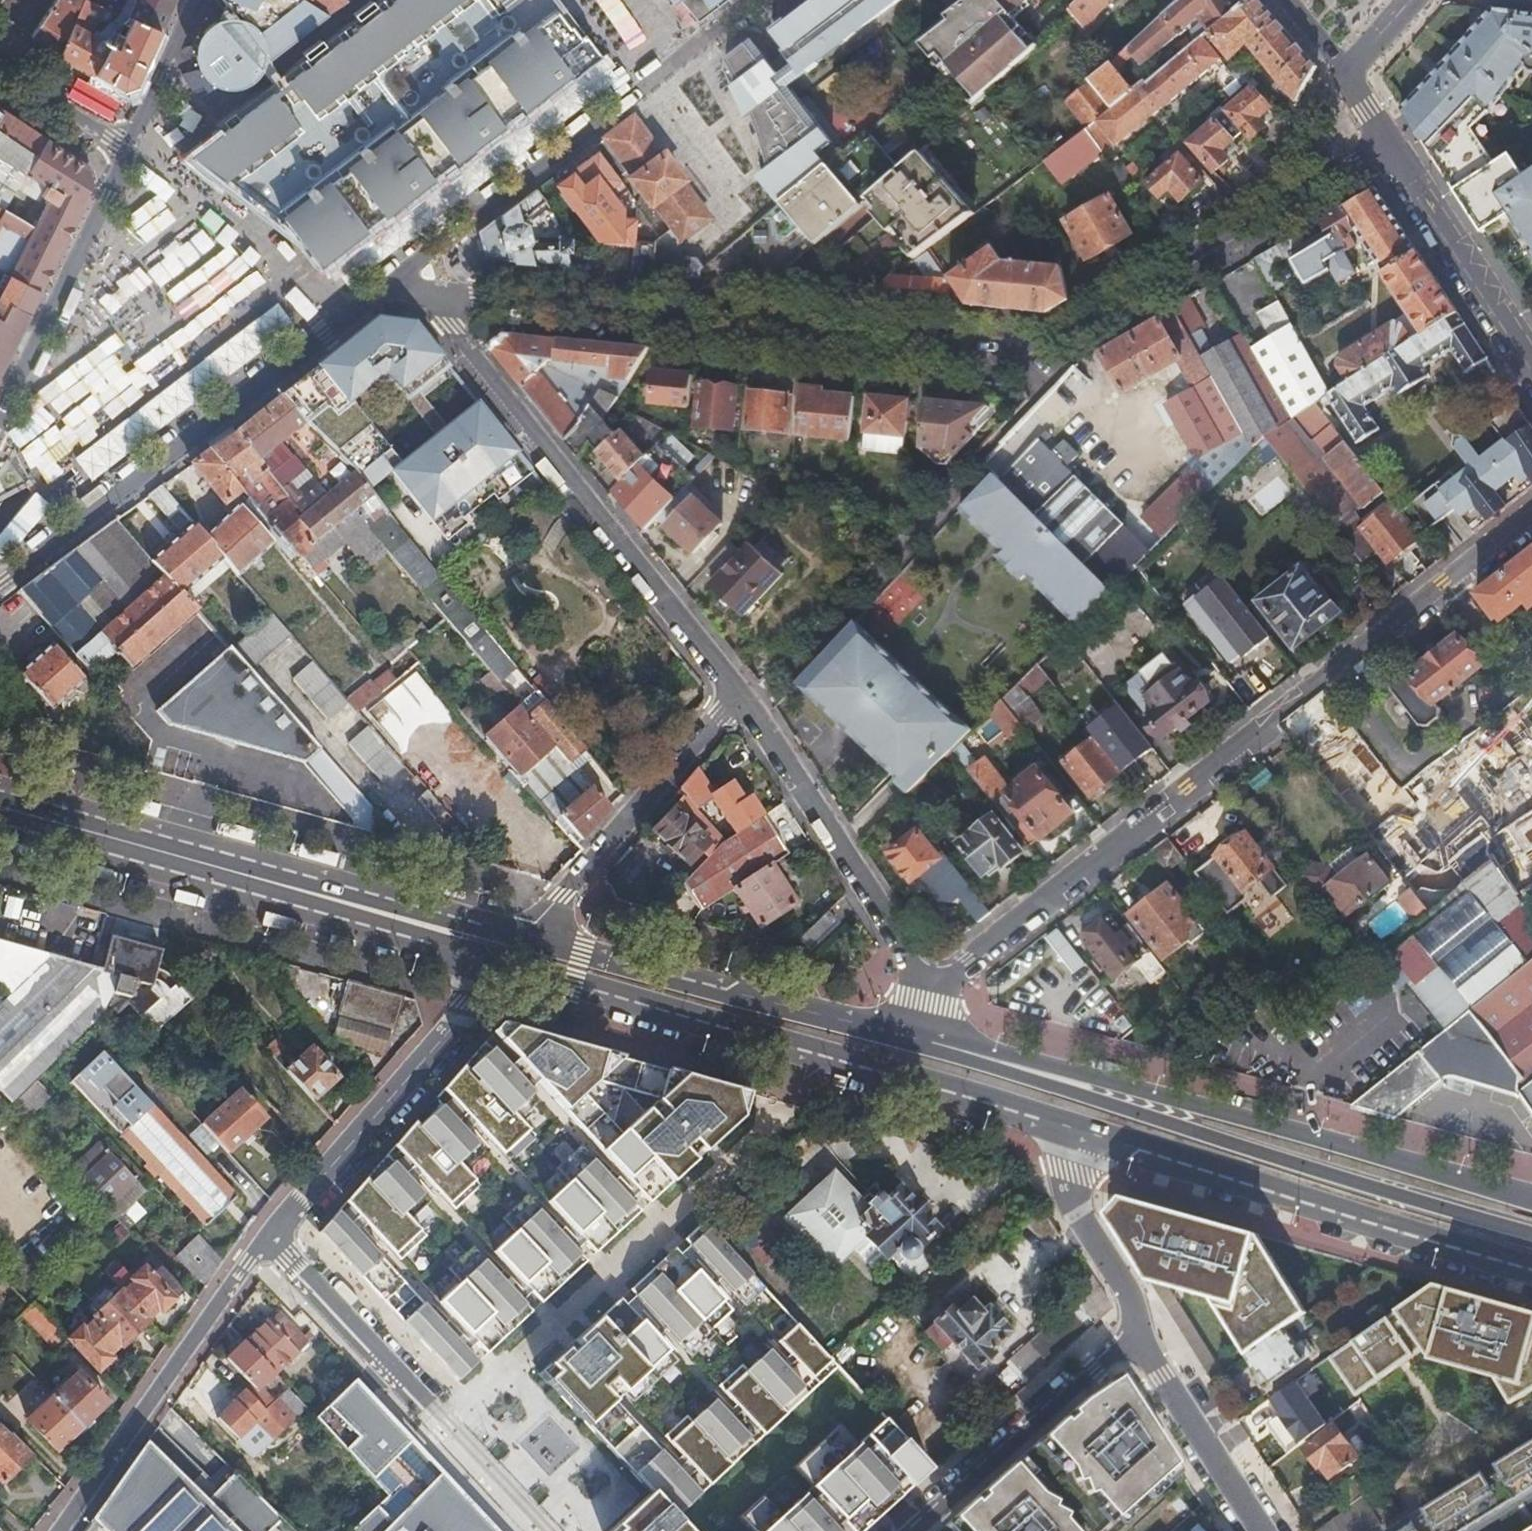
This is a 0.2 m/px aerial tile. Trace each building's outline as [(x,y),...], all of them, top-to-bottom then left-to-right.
[(59,53),(73,21),(77,13),(82,0),(53,0),(50,7),(31,34),(59,53)] [(93,72),(112,43),(106,40),(127,15),(120,12),(98,35),(93,32),(101,5),(95,4),(88,0),(82,0),(77,13),(73,21),(59,53),(93,72)] [(159,29),(170,5),(172,0),(88,0),(95,4),(101,5),(120,12),(127,15),(159,29)] [(307,0),(221,0),(224,4),(219,15),(217,17),(212,20),(208,24),(203,29),(199,37),(198,43),(197,50),(199,66),(204,73),(208,78),(215,82),(221,84),(224,85),(234,85),(241,83),(245,81),(249,78),(252,75),(259,69),(261,64),(265,58),(326,12),(343,0),(307,0)] [(278,76),(273,79),(269,82),(214,125),(219,130),(243,161),(288,217),(310,245),(324,263),(365,233),(381,220),(432,182),(455,164),(502,128),(522,113),(569,77),(596,57),(558,8),(553,11),(545,0),(377,0),(278,76)] [(553,11),(558,8),(551,0),(545,0),(553,11)] [(695,23),(725,0),(676,0),(695,23)] [(792,65),(832,35),(829,31),(834,27),(844,40),(897,0),(818,0),(819,1),(780,31),(790,45),(782,52),(792,65)] [(938,69),(939,68),(982,32),(981,30),(1006,9),(998,0),(965,0),(920,34),(924,39),(918,44),(938,69)] [(1012,19),(1027,5),(1024,2),(1026,0),(998,0),(1006,9),(1012,19)] [(1062,9),(1069,17),(1068,17),(1080,31),(1099,15),(1110,0),(1072,0),(1062,9)] [(1128,46),(1121,53),(1089,80),(1108,106),(1140,82),(1136,77),(1124,86),(1116,77),(1132,63),(1136,67),(1185,28),(1189,32),(1187,34),(1194,42),(1198,38),(1241,3),(1241,2),(1244,0),(1181,0),(1128,46)] [(1297,102),(1306,83),(1314,66),(1261,0),(1244,0),(1241,2),(1241,3),(1198,38),(1204,45),(1210,39),(1226,58),(1245,43),(1280,83),(1297,102)] [(1436,161),(1472,128),(1488,111),(1489,111),(1524,64),(1525,67),(1526,69),(1527,70),(1529,71),(1531,72),(1531,51),(1507,30),(1517,10),(1492,7),(1401,108),(1436,161)] [(1012,19),(1006,9),(981,30),(982,32),(939,68),(971,105),(1012,69),(1010,67),(1034,47),(1012,19)] [(1517,10),(1507,30),(1531,51),(1531,11),(1517,10)] [(93,72),(123,90),(133,86),(159,29),(127,15),(106,40),(112,43),(93,72)] [(1084,125),(1099,150),(1152,109),(1155,112),(1217,60),(1204,45),(1198,38),(1194,42),(1188,47),(1174,58),(1142,85),(1140,82),(1108,106),(1084,125)] [(1168,51),(1174,58),(1188,47),(1182,40),(1168,51)] [(756,181),(777,204),(824,164),(817,154),(830,143),(758,48),(755,50),(748,42),(724,60),(736,86),(732,90),(738,104),(743,100),(749,114),(756,134),(761,151),(766,173),(756,181)] [(1121,53),(1128,46),(1124,42),(1117,49),(1121,53)] [(608,66),(339,272),(347,284),(620,79),(608,66)] [(910,93),(924,80),(917,72),(903,84),(910,93)] [(1081,127),(1084,125),(1108,106),(1089,80),(1062,101),(1081,127)] [(1311,94),(1306,83),(1297,102),(1280,83),(1267,98),(1280,113),(1293,128),(1311,94)] [(1241,130),(1250,140),(1280,113),(1267,98),(1255,84),(1225,112),(1241,130)] [(1217,150),(1241,130),(1225,112),(1219,105),(1208,115),(1213,121),(1187,145),(1211,172),(1225,159),(1217,150)] [(3,208),(16,187),(26,171),(27,172),(46,139),(0,108),(0,207),(3,208)] [(660,152),(631,115),(601,136),(626,169),(630,175),(629,176),(648,202),(650,200),(679,238),(708,216),(679,179),(681,177),(661,151),(660,152)] [(979,208),(1010,224),(1099,152),(1099,150),(1084,125),(1081,127),(1081,128),(979,208)] [(1436,161),(1482,232),(1509,214),(1531,249),(1531,170),(1524,174),(1510,153),(1495,163),(1472,128),(1436,161)] [(243,161),(219,130),(184,157),(217,181),(225,187),(307,247),(283,217),(228,172),(243,161)] [(824,164),(777,204),(811,246),(858,204),(864,200),(897,170),(865,130),(824,164)] [(592,144),(616,177),(626,169),(601,136),(592,144)] [(46,139),(27,172),(26,171),(16,187),(38,200),(40,195),(47,199),(33,227),(4,209),(0,217),(0,223),(1,224),(0,225),(0,267),(4,269),(2,273),(8,277),(37,291),(91,182),(88,167),(46,139)] [(631,246),(632,241),(635,203),(616,177),(592,144),(556,171),(561,178),(554,184),(559,191),(557,193),(570,211),(578,206),(586,217),(581,220),(598,243),(631,246)] [(864,200),(890,232),(897,227),(904,235),(897,241),(912,259),(926,248),(969,214),(917,151),(897,170),(864,200)] [(1146,183),(1159,198),(1168,189),(1179,201),(1200,182),(1176,155),(1146,183)] [(1109,167),(1121,188),(1133,178),(1118,159),(1109,167)] [(288,217),(243,161),(228,172),(283,217),(307,247),(310,245),(288,217)] [(567,266),(564,250),(568,250),(569,240),(562,239),(561,244),(528,241),(530,236),(524,218),(521,216),(530,210),(529,209),(542,199),(534,188),(502,212),(477,231),(485,258),(514,261),(567,266)] [(1372,257),(1376,262),(1383,272),(1416,251),(1393,217),(1374,188),(1357,198),(1340,208),(1356,232),(1372,257)] [(121,267),(77,298),(96,324),(206,246),(184,216),(175,222),(155,194),(115,222),(131,244),(113,257),(121,267)] [(1086,258),(1129,232),(1107,195),(1064,221),(1086,258)] [(1326,231),(1304,244),(1313,260),(1321,255),(1326,263),(1334,259),(1338,266),(1347,260),(1344,253),(1355,246),(1349,235),(1356,232),(1340,208),(1319,220),(1326,231)] [(1253,258),(1269,287),(1281,281),(1272,265),(1292,253),(1285,240),(1253,258)] [(631,246),(629,272),(638,273),(648,274),(651,242),(632,241),(631,246)] [(179,277),(212,255),(204,243),(171,265),(179,277)] [(980,254),(947,279),(965,305),(1010,309),(1047,313),(1068,300),(1060,267),(1003,263),(992,247),(986,251),(981,244),(976,248),(980,254)] [(926,248),(912,259),(925,275),(923,278),(892,274),(886,279),(883,297),(916,299),(949,301),(965,305),(947,279),(926,248)] [(1383,272),(1381,274),(1410,320),(1402,325),(1412,340),(1455,312),(1438,285),(1416,251),(1383,272)] [(1368,267),(1376,262),(1372,257),(1364,262),(1368,267)] [(696,259),(685,258),(681,262),(679,277),(695,279),(698,277),(699,270),(701,267),(696,259)] [(37,291),(8,277),(2,273),(4,269),(0,267),(0,314),(8,301),(27,312),(37,291)] [(182,325),(190,337),(208,323),(217,335),(269,295),(251,272),(182,325)] [(299,278),(286,285),(304,318),(317,311),(299,278)] [(1186,296),(1171,305),(1189,337),(1200,330),(1204,328),(1186,296)] [(1248,347),(1289,420),(1314,404),(1327,396),(1328,395),(1276,298),(1254,311),(1268,335),(1248,347)] [(27,312),(8,301),(0,314),(0,366),(27,312)] [(91,481),(294,325),(277,303),(74,459),(91,481)] [(1155,314),(1159,321),(1180,359),(1176,362),(1192,389),(1211,379),(1189,337),(1171,305),(1155,314)] [(1486,359),(1455,312),(1412,340),(1340,387),(1328,395),(1327,396),(1358,442),(1378,429),(1367,410),(1394,392),(1399,400),(1431,380),(1426,372),(1453,354),(1465,372),(1486,359)] [(1340,387),(1412,340),(1402,325),(1399,319),(1336,361),(1336,367),(1326,373),(1332,382),(1336,380),(1340,387)] [(447,507),(514,452),(475,403),(445,427),(433,437),(399,465),(349,402),(372,382),(392,384),(405,401),(417,392),(447,368),(412,324),(373,321),(278,397),(361,484),(366,491),(389,472),(422,513),(440,499),(447,507)] [(1159,321),(1101,354),(1122,392),(1176,362),(1180,359),(1159,321)] [(135,323),(128,336),(145,346),(152,333),(135,323)] [(1209,346),(1200,330),(1189,337),(1211,379),(1251,449),(1262,438),(1289,420),(1248,347),(1241,334),(1206,354),(1203,350),(1209,346)] [(45,400),(6,430),(48,485),(75,464),(66,452),(74,446),(61,429),(81,414),(86,421),(143,378),(110,334),(37,389),(45,400)] [(488,347),(563,441),(579,425),(582,422),(579,419),(600,388),(617,396),(628,379),(646,349),(560,340),(504,334),(488,347)] [(149,364),(155,375),(188,356),(182,346),(149,364)] [(651,372),(648,405),(666,406),(666,405),(686,407),(690,375),(686,375),(685,374),(683,373),(681,372),(679,372),(677,372),(675,372),(674,372),(672,373),(671,373),(651,372)] [(1200,500),(1251,449),(1211,379),(1192,389),(1165,405),(1194,458),(1187,470),(1138,519),(1145,528),(1141,532),(1154,546),(1178,522),(1200,500)] [(735,387),(697,383),(693,427),(731,430),(735,387)] [(793,434),(847,440),(852,397),(819,394),(820,388),(798,386),(793,434)] [(563,441),(576,458),(587,441),(601,420),(617,396),(600,388),(579,419),(582,422),(579,425),(563,441)] [(781,432),(784,433),(788,395),(783,395),(783,392),(748,389),(748,391),(746,391),(742,428),(766,431),(766,436),(768,440),(778,441),(781,438),(781,432)] [(417,392),(405,401),(433,437),(445,427),(417,392)] [(1508,393),(1479,412),(1485,424),(1488,422),(1502,441),(1479,459),(1467,468),(1454,479),(1449,472),(1433,485),(1435,487),(1422,498),(1439,520),(1453,509),(1469,531),(1471,533),(1472,532),(1531,485),(1531,429),(1515,403),(1515,402),(1508,393)] [(868,395),(863,431),(874,433),(873,450),(901,453),(908,399),(868,395)] [(299,519),(315,539),(350,510),(369,494),(366,491),(361,484),(278,397),(234,431),(303,516),(299,519)] [(922,399),(916,446),(934,464),(941,465),(997,407),(922,399)] [(1398,512),(1314,404),(1289,420),(1262,438),(1265,442),(1276,455),(1359,561),(1376,549),(1385,562),(1418,537),(1398,513),(1398,512)] [(601,420),(587,441),(620,481),(643,457),(618,431),(614,434),(601,420)] [(364,564),(383,549),(350,510),(315,539),(299,519),(303,516),(234,431),(208,450),(234,478),(241,472),(247,479),(239,485),(241,487),(309,568),(321,558),(329,551),(344,539),(352,550),(364,564)] [(1082,563),(1121,524),(1101,504),(1105,499),(1101,495),(1096,499),(1064,466),(1075,455),(1061,440),(1050,451),(1041,443),(1048,435),(1044,431),(1036,438),(998,479),(1082,563)] [(1467,468),(1479,459),(1462,438),(1463,437),(1451,435),(1450,447),(1451,447),(1467,468)] [(620,481),(611,490),(644,529),(657,515),(668,504),(694,477),(657,442),(643,457),(620,481)] [(1263,465),(1276,455),(1265,442),(1253,452),(1263,465)] [(223,502),(241,487),(239,485),(234,478),(208,450),(189,463),(223,502)] [(440,499),(422,513),(444,541),(466,524),(461,519),(490,494),(495,500),(530,472),(514,452),(447,507),(440,499)] [(1250,475),(1263,465),(1253,452),(1240,462),(1250,475)] [(998,479),(992,473),(959,509),(999,549),(994,555),(1019,579),(1024,574),(1075,625),(1087,613),(1109,590),(1082,563),(998,479)] [(145,495),(175,526),(185,516),(158,485),(145,495)] [(1420,495),(1422,498),(1435,487),(1433,485),(1420,495)] [(520,707),(567,761),(582,748),(433,570),(404,536),(397,527),(396,525),(369,494),(350,510),(383,549),(488,670),(511,697),(520,707)] [(1420,495),(1398,512),(1398,513),(1418,537),(1439,520),(1422,498),(1420,495)] [(12,544),(43,506),(32,497),(1,535),(12,544)] [(677,512),(668,504),(657,515),(666,524),(663,527),(691,553),(699,545),(703,549),(716,535),(712,531),(719,523),(692,497),(677,512)] [(241,505),(204,538),(220,556),(227,564),(236,575),(273,544),(241,505)] [(113,518),(88,537),(127,583),(152,562),(151,560),(113,518)] [(162,550),(151,560),(152,562),(164,575),(180,593),(187,601),(192,596),(185,588),(220,556),(204,538),(192,524),(181,533),(175,538),(171,533),(163,540),(168,545),(162,550)] [(1135,565),(1148,552),(1121,524),(1082,563),(1109,590),(1124,575),(1135,565)] [(100,630),(164,575),(152,562),(127,583),(88,537),(74,547),(102,579),(77,604),(100,630)] [(752,547),(777,570),(785,561),(760,538),(752,547)] [(337,561),(352,550),(344,539),(329,551),(337,561)] [(740,553),(728,542),(702,570),(713,581),(708,586),(740,617),(781,573),(777,570),(752,547),(748,543),(740,553)] [(18,588),(75,653),(100,630),(77,604),(102,579),(74,547),(18,588)] [(1476,593),(1495,619),(1520,599),(1526,610),(1531,605),(1531,549),(1476,593)] [(185,588),(192,596),(227,564),(220,556),(185,588)] [(327,564),(321,558),(309,568),(314,574),(327,564)] [(1258,600),(1294,646),(1338,612),(1323,593),(1320,596),(1298,569),(1258,600)] [(885,637),(925,598),(902,574),(861,612),(885,637)] [(164,575),(100,630),(115,649),(130,665),(194,610),(187,601),(180,593),(164,575)] [(1243,656),(1268,636),(1222,577),(1197,597),(1195,595),(1184,604),(1230,662),(1241,654),(1243,656)] [(271,615),(230,651),(245,669),(247,667),(250,671),(290,636),(271,615)] [(955,717),(853,621),(795,683),(897,778),(894,782),(906,793),(970,729),(956,716),(955,717)] [(393,646),(400,655),(427,633),(419,624),(393,646)] [(91,671),(115,649),(100,630),(75,653),(91,671)] [(1435,702),(1454,687),(1490,659),(1473,636),(1462,644),(1456,635),(1390,687),(1420,727),(1429,727),(1439,718),(1440,709),(1439,707),(1435,702)] [(18,672),(50,709),(84,679),(51,642),(18,672)] [(400,655),(393,646),(382,655),(390,664),(400,655)] [(169,724),(301,760),(310,752),(316,747),(250,671),(247,667),(245,669),(230,651),(227,647),(156,710),(169,724)] [(1187,717),(1207,702),(1191,682),(1197,677),(1192,670),(1186,675),(1189,678),(1185,681),(1163,653),(1121,685),(1162,737),(1176,726),(1181,732),(1192,723),(1187,717)] [(348,703),(345,699),(313,662),(291,682),(327,722),(348,703)] [(1001,699),(1022,726),(1039,713),(1024,695),(1046,677),(1036,663),(1012,687),(1001,699)] [(501,706),(511,697),(488,670),(478,679),(501,706)] [(380,692),(393,681),(384,671),(371,682),(380,692)] [(406,683),(400,675),(393,681),(380,692),(373,698),(380,706),(406,683)] [(1191,682),(1207,702),(1213,697),(1197,677),(1191,682)] [(369,679),(345,699),(348,703),(356,713),(373,698),(380,692),(371,682),(369,679)] [(1458,691),(1454,687),(1435,702),(1439,707),(1458,691)] [(1011,739),(1025,729),(1022,726),(1001,699),(989,711),(1011,739)] [(1085,722),(1089,727),(1117,705),(1113,699),(1096,711),(1097,713),(1085,722)] [(1094,736),(1121,770),(1150,747),(1117,705),(1089,727),(1087,728),(1093,736),(1094,736)] [(508,768),(553,819),(558,814),(589,787),(567,761),(520,707),(483,740),(489,747),(501,761),(508,768)] [(403,766),(369,727),(348,746),(382,785),(403,766)] [(1089,795),(1121,770),(1094,736),(1093,736),(1087,728),(1086,727),(1081,731),(1089,740),(1076,750),(1062,761),(1089,795)] [(958,758),(1000,811),(1028,847),(1070,813),(1036,770),(1011,789),(986,757),(976,764),(959,742),(954,747),(952,750),(958,758)] [(1059,757),(1062,761),(1076,750),(1072,746),(1059,757)] [(501,761),(489,747),(480,755),(492,768),(501,761)] [(489,785),(534,837),(553,820),(553,819),(508,768),(489,785)] [(694,770),(678,789),(695,809),(711,800),(734,834),(760,816),(748,798),(741,803),(728,784),(716,792),(711,796),(707,790),(694,770)] [(1247,789),(1240,779),(1229,788),(1238,800),(1246,794),(1247,789)] [(589,787),(558,814),(579,839),(599,817),(607,808),(589,787)] [(711,796),(716,792),(712,787),(707,790),(711,796)] [(416,799),(433,818),(443,810),(426,790),(416,799)] [(651,832),(686,865),(707,843),(697,833),(706,823),(681,799),(651,832)] [(1027,858),(1033,853),(1028,847),(1000,811),(994,816),(993,815),(958,844),(983,875),(1000,862),(1003,866),(1022,851),(1027,858)] [(1481,844),(1489,856),(1523,905),(1531,899),(1531,811),(1481,844)] [(733,889),(769,866),(786,854),(760,816),(734,834),(724,841),(723,840),(681,883),(699,912),(733,889)] [(1195,869),(1240,834),(1234,827),(1190,862),(1195,869)] [(938,859),(915,831),(889,851),(912,880),(938,859)] [(1243,831),(1240,834),(1195,869),(1193,871),(1225,912),(1239,902),(1244,898),(1244,889),(1257,879),(1270,895),(1271,895),(1284,884),(1243,831)] [(1182,859),(1166,837),(1150,850),(1166,871),(1182,859)] [(1314,863),(1297,876),(1325,912),(1335,904),(1346,918),(1389,885),(1366,856),(1339,877),(1329,866),(1314,863)] [(1489,856),(1458,883),(1426,911),(1374,955),(1391,975),(1390,977),(1390,979),(1391,982),(1392,984),(1395,985),(1397,986),(1399,986),(1402,986),(1410,979),(1447,1026),(1531,958),(1531,918),(1523,905),(1489,856)] [(793,903),(769,866),(733,889),(757,927),(793,903)] [(1274,899),(1271,895),(1270,895),(1257,879),(1244,889),(1244,898),(1239,902),(1251,916),(1274,899)] [(686,920),(699,912),(681,883),(654,911),(686,920)] [(1167,884),(1128,915),(1164,960),(1189,939),(1185,934),(1198,922),(1167,884)] [(977,922),(990,912),(971,888),(958,898),(977,922)] [(1426,911),(1409,889),(1396,900),(1413,922),(1426,911)] [(835,921),(825,910),(796,939),(807,949),(835,921)] [(1147,985),(1163,973),(1147,952),(1148,952),(1132,931),(1124,937),(1119,931),(1107,915),(1096,923),(1094,922),(1089,926),(1089,929),(1076,939),(1077,940),(1109,982),(1127,968),(1135,969),(1147,985)] [(1126,926),(1119,931),(1124,937),(1132,931),(1127,925),(1126,926)] [(182,1007),(181,1006),(187,999),(188,1000),(190,999),(175,982),(171,978),(168,975),(165,973),(162,971),(158,970),(156,969),(154,968),(159,950),(144,945),(144,943),(125,938),(124,940),(109,936),(106,944),(96,942),(89,969),(116,977),(112,993),(111,992),(109,995),(101,1012),(109,1020),(128,1004),(153,1033),(163,1024),(162,1023),(170,1016),(171,1016),(173,1015),(172,1014),(178,1009),(179,1009),(182,1007)] [(7,997),(0,1004),(0,1096),(8,1104),(41,1074),(46,1068),(69,1045),(101,1012),(109,995),(111,992),(112,993),(116,977),(89,969),(96,942),(94,941),(87,966),(0,938),(0,990),(7,997)] [(1447,1026),(1421,1048),(1350,1105),(1394,1117),(1445,1076),(1513,1089),(1531,1115),(1531,958),(1447,1026)] [(336,1014),(391,1029),(400,997),(345,981),(336,1014)] [(382,1054),(389,1030),(335,1016),(329,1040),(382,1054)] [(535,1081),(562,1110),(613,1056),(499,1025),(491,1033),(515,1059),(535,1081)] [(265,1047),(274,1057),(284,1049),(275,1039),(265,1047)] [(474,1123),(507,1159),(533,1135),(518,1118),(537,1101),(527,1089),(507,1067),(483,1041),(442,1088),(451,1098),(442,1106),(434,1097),(393,1144),(403,1155),(394,1163),(385,1153),(344,1201),(348,1205),(340,1213),(336,1210),(317,1231),(382,1301),(391,1293),(400,1303),(391,1311),(455,1380),(476,1361),(465,1350),(455,1339),(356,1232),(349,1224),(358,1216),(365,1223),(399,1259),(425,1235),(409,1219),(429,1201),(411,1182),(404,1175),(413,1166),(419,1173),(453,1209),(479,1185),(464,1169),(483,1151),(465,1131),(457,1123),(466,1114),(474,1123)] [(1160,1052),(1166,1053),(1172,1047),(1169,1043),(1160,1052)] [(83,1058),(73,1048),(54,1066),(64,1076),(83,1058)] [(310,1048),(286,1070),(311,1099),(336,1077),(310,1048)] [(101,1051),(71,1081),(147,1162),(143,1166),(154,1177),(158,1174),(206,1225),(237,1196),(101,1051)] [(655,1187),(659,1192),(716,1140),(740,1118),(747,1093),(613,1056),(562,1110),(620,1173),(637,1191),(644,1198),(655,1187)] [(507,1067),(527,1089),(535,1081),(515,1059),(507,1067)] [(42,1093),(54,1081),(46,1072),(33,1084),(42,1093)] [(33,1084),(10,1106),(23,1120),(47,1098),(42,1093),(33,1084)] [(201,1123),(227,1152),(264,1119),(238,1090),(201,1123)] [(457,1123),(465,1131),(474,1123),(466,1114),(457,1123)] [(70,1170),(127,1229),(145,1213),(135,1202),(146,1191),(100,1142),(70,1170)] [(583,1241),(593,1253),(617,1232),(639,1211),(628,1200),(611,1181),(579,1145),(555,1168),(567,1182),(546,1201),(566,1223),(583,1241)] [(404,1175),(411,1182),(419,1173),(413,1166),(404,1175)] [(896,1266),(911,1282),(938,1257),(924,1242),(934,1233),(935,1233),(937,1231),(935,1229),(922,1215),(924,1213),(915,1202),(912,1205),(900,1190),(898,1188),(895,1190),(896,1190),(885,1200),(872,1186),(857,1200),(832,1172),(780,1219),(828,1271),(851,1250),(871,1273),(883,1262),(888,1258),(896,1266)] [(655,1187),(644,1198),(648,1203),(659,1192),(655,1187)] [(529,1291),(539,1303),(584,1261),(574,1250),(557,1231),(524,1195),(500,1218),(513,1232),(492,1251),(512,1273),(529,1291)] [(1256,1234),(1121,1197),(1106,1214),(1146,1281),(1208,1298),(1245,1356),(1283,1329),(1292,1323),(1304,1314),(1306,1312),(1256,1234)] [(349,1224),(356,1232),(365,1223),(358,1216),(349,1224)] [(694,1237),(705,1227),(700,1222),(690,1232),(694,1237)] [(761,1290),(705,1227),(694,1237),(690,1232),(681,1240),(687,1246),(716,1279),(742,1307),(761,1290)] [(175,1256),(207,1286),(211,1279),(223,1262),(198,1235),(175,1256)] [(474,1341),(485,1353),(530,1311),(519,1300),(503,1281),(470,1246),(446,1268),(458,1282),(437,1301),(464,1330),(474,1341)] [(716,1279),(687,1246),(678,1255),(707,1287),(716,1279)] [(632,1296),(662,1329),(687,1358),(712,1336),(708,1331),(729,1311),(707,1287),(678,1255),(672,1248),(627,1290),(632,1296)] [(124,1295),(146,1319),(158,1307),(161,1311),(184,1289),(160,1264),(150,1274),(145,1269),(133,1281),(123,1271),(113,1280),(126,1294),(124,1295)] [(1071,1288),(1083,1281),(1078,1274),(1067,1281),(1071,1288)] [(1079,1334),(1109,1308),(1089,1277),(1083,1281),(1071,1288),(1068,1291),(1078,1307),(1045,1337),(1059,1352),(1077,1336),(1079,1334)] [(1432,1283),(1328,1357),(1353,1396),(1420,1349),(1428,1360),(1491,1377),(1509,1406),(1531,1391),(1531,1311),(1432,1283)] [(98,1319),(120,1344),(123,1346),(148,1321),(146,1319),(124,1295),(117,1288),(91,1312),(98,1319)] [(662,1329),(632,1296),(623,1305),(653,1338),(662,1329)] [(611,1313),(622,1303),(618,1298),(607,1308),(611,1313)] [(958,1383),(989,1355),(987,1352),(1007,1334),(985,1308),(978,1314),(968,1302),(954,1313),(948,1307),(929,1324),(932,1326),(922,1334),(938,1352),(934,1356),(958,1383)] [(22,1314),(58,1352),(69,1341),(34,1303),(22,1314)] [(585,1426),(591,1421),(598,1429),(592,1435),(603,1446),(609,1441),(622,1453),(615,1459),(627,1471),(632,1465),(637,1469),(631,1475),(648,1493),(607,1530),(635,1530),(824,1360),(793,1325),(773,1343),(786,1357),(777,1365),(764,1351),(742,1371),(738,1366),(714,1387),(731,1407),(722,1415),(710,1401),(686,1423),(681,1418),(659,1438),(676,1457),(667,1465),(611,1402),(606,1397),(615,1389),(620,1394),(629,1404),(674,1362),(653,1338),(623,1305),(622,1303),(611,1313),(607,1308),(572,1340),(577,1346),(568,1354),(563,1348),(536,1374),(557,1397),(563,1392),(575,1404),(569,1410),(585,1426)] [(241,1339),(272,1373),(296,1351),(295,1350),(310,1335),(306,1331),(301,1336),(277,1310),(267,1320),(265,1317),(241,1339)] [(1311,1324),(1304,1314),(1292,1323),(1299,1333),(1311,1324)] [(69,1341),(99,1372),(113,1358),(109,1355),(120,1344),(98,1319),(86,1331),(83,1327),(69,1341)] [(1283,1329),(1245,1356),(1258,1375),(1261,1372),(1270,1384),(1308,1356),(1297,1339),(1293,1342),(1283,1329)] [(455,1339),(465,1350),(474,1341),(464,1330),(455,1339)] [(1004,1364),(1022,1385),(1039,1370),(1059,1352),(1045,1337),(1040,1332),(1004,1364)] [(224,1356),(255,1389),(272,1373),(241,1339),(224,1356)] [(673,1516),(833,1369),(825,1360),(824,1360),(635,1530),(687,1530),(673,1516)] [(55,1397),(83,1427),(108,1403),(80,1373),(55,1397)] [(1171,1466),(1146,1437),(1152,1432),(1117,1378),(1081,1402),(952,1519),(963,1530),(1100,1530),(1171,1466)] [(1265,1425),(1290,1452),(1329,1416),(1294,1378),(1271,1399),(1281,1410),(1265,1425)] [(440,1473),(426,1488),(395,1454),(409,1441),(361,1389),(353,1381),(314,1417),(384,1493),(345,1530),(494,1530),(440,1473)] [(263,1390),(253,1400),(264,1411),(280,1396),(270,1387),(265,1392),(263,1390)] [(214,1416),(235,1438),(252,1423),(269,1441),(304,1407),(288,1389),(280,1396),(264,1411),(253,1400),(243,1390),(214,1416)] [(606,1397),(611,1402),(620,1394),(615,1389),(606,1397)] [(29,1422),(57,1452),(83,1427),(55,1397),(51,1393),(34,1409),(38,1413),(29,1422)] [(585,1426),(592,1435),(598,1429),(591,1421),(585,1426)] [(927,1471),(881,1421),(854,1445),(836,1425),(791,1467),(809,1487),(816,1494),(807,1503),(800,1495),(777,1515),(760,1496),(737,1517),(749,1530),(861,1530),(927,1471)] [(2,1484),(32,1454),(4,1426),(0,1430),(0,1429),(0,1483),(2,1484)] [(1330,1478),(1367,1451),(1357,1437),(1346,1444),(1334,1427),(1303,1449),(1316,1467),(1320,1465),(1330,1478)] [(233,1471),(204,1500),(145,1441),(105,1498),(89,1520),(101,1530),(268,1530),(270,1530),(271,1530),(292,1530),(233,1471)] [(395,1454),(426,1488),(440,1473),(409,1441),(395,1454)] [(609,1441),(603,1446),(615,1459),(622,1453),(609,1441)] [(1401,1530),(1464,1530),(1531,1489),(1531,1450),(1401,1530)] [(20,1465),(2,1484),(0,1483),(0,1490),(3,1493),(25,1469),(20,1465)] [(632,1465),(627,1471),(631,1475),(637,1469),(632,1465)] [(1331,1493),(1343,1510),(1375,1487),(1362,1470),(1331,1493)] [(809,1487),(800,1495),(807,1503),(816,1494),(809,1487)] [(1314,1530),(1354,1530),(1342,1512),(1314,1530)]
